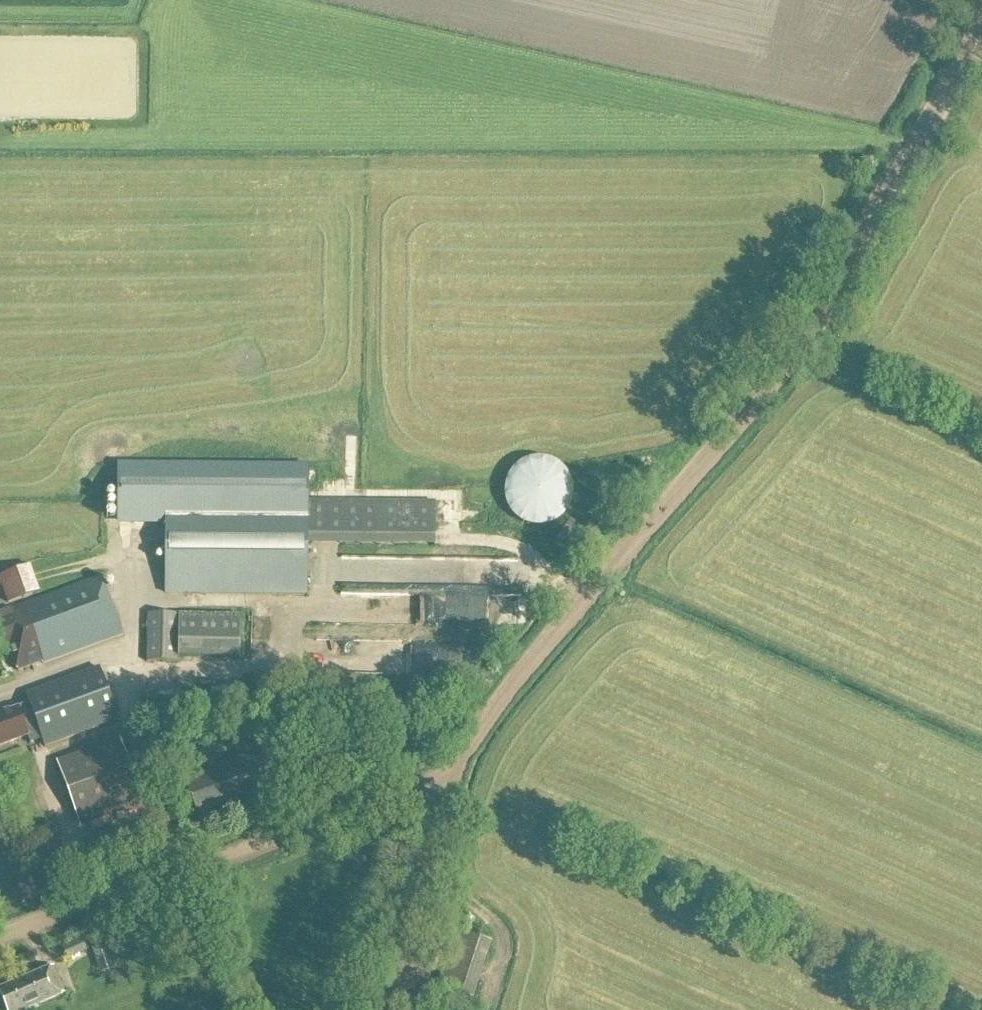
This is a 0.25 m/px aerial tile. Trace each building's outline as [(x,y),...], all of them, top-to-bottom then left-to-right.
[(504,489),(504,493),(504,498),(505,502),(507,507),(509,511),(511,514),(514,518),(518,521),(521,523),(526,525),(530,527),(534,528),(539,528),(543,528),(548,527),(552,525),(556,523),(560,521),(563,518),(566,514),(569,511),(571,507),(572,502),(573,498),(573,493),(573,489),(572,484),(571,480),(569,476),(566,472),(563,469),(560,466),(556,463),(552,461),(548,460),(543,459),(539,459),(534,459),(530,460),(526,461),(521,463),(518,466),(514,469),(511,472),(509,476),(507,480),(505,484),(504,489)] [(435,505),(307,503),(308,471),(119,469),(118,522),(166,522),(165,593),(306,595),(307,546),(435,547),(435,505)] [(36,587),(29,567),(0,578),(0,584),(9,605),(28,597),(25,591),(36,587)] [(123,636),(102,579),(13,612),(12,611),(0,615),(0,646),(2,651),(8,649),(17,673),(41,664),(42,666),(123,636)] [(241,619),(178,617),(179,617),(147,616),(146,664),(178,665),(178,660),(240,661),(241,619)] [(28,704),(18,708),(0,715),(0,746),(28,738),(30,745),(41,741),(44,749),(119,722),(99,669),(25,696),(28,704)] [(78,825),(142,802),(120,740),(55,763),(78,825)] [(198,814),(267,788),(258,764),(253,766),(250,758),(231,765),(229,760),(208,768),(210,773),(194,779),(196,787),(190,790),(198,814)] [(95,871),(147,852),(137,824),(86,842),(95,871)] [(143,940),(138,921),(108,930),(114,949),(143,940)] [(473,999),(491,942),(457,931),(439,989),(473,999)] [(98,972),(114,966),(103,935),(92,938),(95,948),(90,949),(98,972)] [(68,961),(87,953),(81,940),(62,949),(68,961)] [(52,969),(0,991),(0,993),(7,1009),(29,1009),(63,996),(52,969)]
